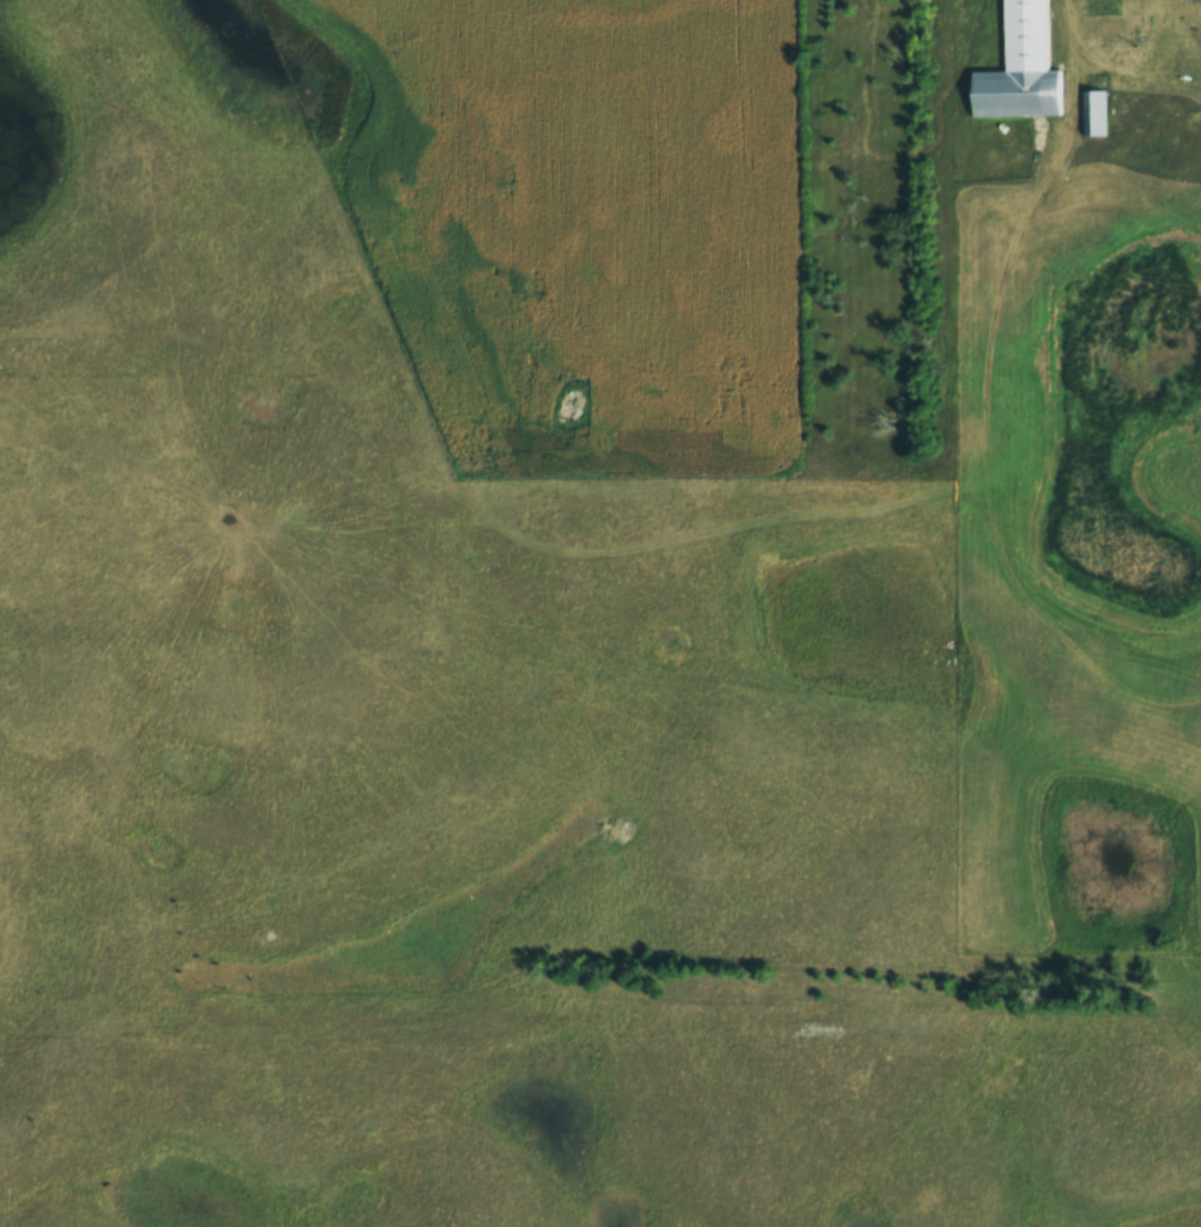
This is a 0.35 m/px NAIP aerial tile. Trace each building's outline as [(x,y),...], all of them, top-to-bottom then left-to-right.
[(1005,71),(970,72),(971,118),(1064,115),(1063,69),(1051,69),(1049,0),(1003,0),(1005,71)] [(1107,137),(1107,91),(1086,91),(1086,137),(1107,137)]
